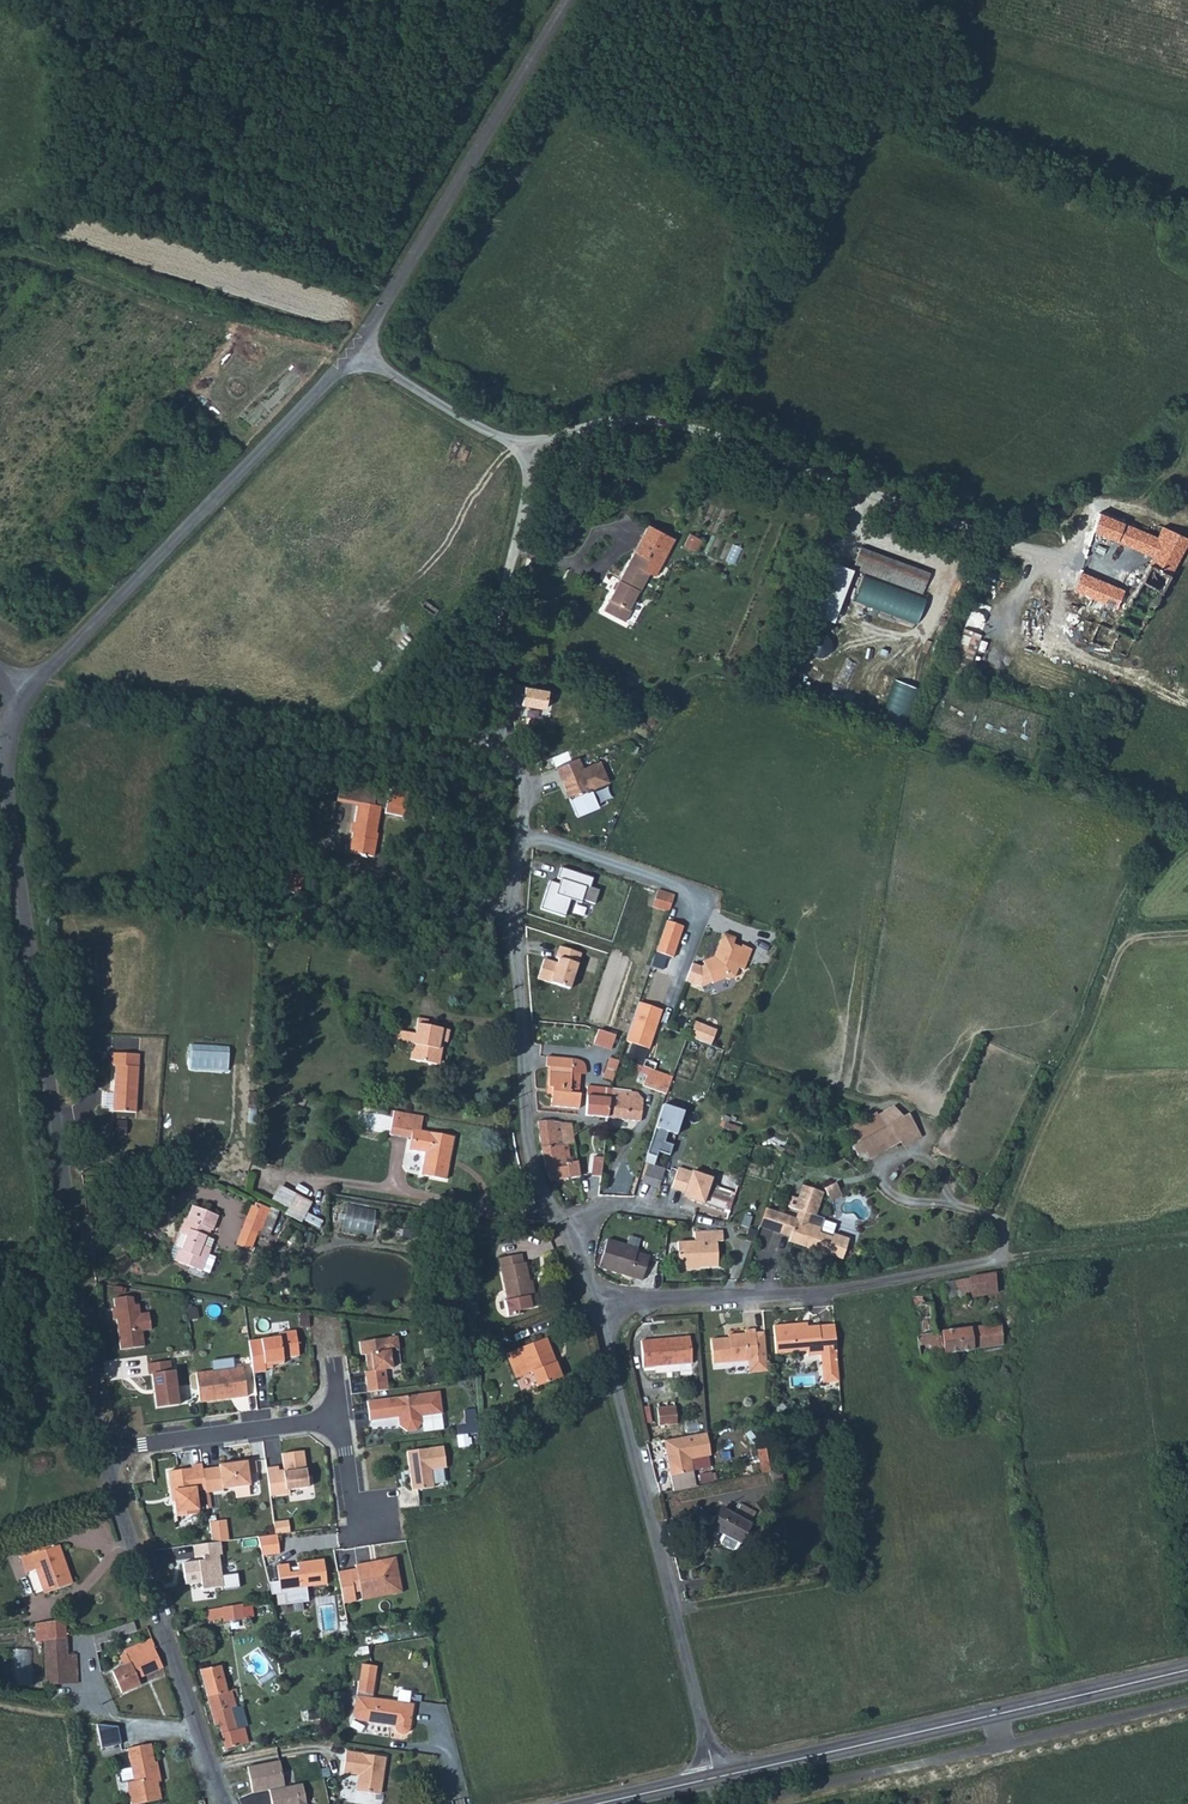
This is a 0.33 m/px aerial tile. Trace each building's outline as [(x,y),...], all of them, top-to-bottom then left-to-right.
[(1170,488),(1162,486),(1160,495),(1169,497),(1170,488)] [(1098,513),(1092,532),(1115,542),(1122,524),(1098,513)] [(1122,524),(1115,542),(1145,557),(1150,547),(1155,549),(1150,558),(1172,569),(1183,548),(1187,540),(1160,527),(1155,539),(1137,530),(1122,524)] [(690,535),(683,547),(695,553),(701,542),(690,535)] [(623,572),(603,610),(624,621),(630,611),(627,609),(646,575),(651,564),(660,569),(668,554),(660,549),(641,539),(623,572)] [(856,547),(849,568),(921,591),(928,569),(856,547)] [(1150,547),(1145,557),(1150,559),(1150,558),(1155,549),(1150,547)] [(1150,559),(1136,586),(1157,597),(1172,569),(1150,558),(1150,559)] [(627,609),(630,611),(649,575),(654,578),(660,569),(651,564),(646,575),(627,609)] [(1108,585),(1079,572),(1073,591),(1100,604),(1111,608),(1111,607),(1115,599),(1105,595),(1108,585)] [(1111,608),(1100,604),(1098,610),(1110,616),(1113,608),(1111,607),(1111,608)] [(1113,608),(1110,616),(1109,619),(1116,622),(1122,612),(1113,608)] [(578,756),(552,767),(572,816),(594,807),(587,790),(607,782),(598,760),(582,766),(578,756)] [(339,787),(337,802),(358,805),(351,855),(362,857),(362,859),(368,860),(368,858),(374,859),(376,842),(375,842),(380,808),(386,809),(385,814),(403,817),(407,791),(391,789),(390,794),(339,787)] [(590,877),(557,866),(551,882),(547,881),(538,907),(562,915),(568,897),(592,905),(597,890),(587,886),(590,877)] [(674,896),(657,891),(654,900),(669,905),(671,906),(674,896)] [(682,929),(665,922),(655,954),(672,959),(682,929)] [(703,965),(708,978),(714,961),(724,936),(722,935),(712,959),(712,961),(703,965)] [(714,961),(708,978),(711,985),(725,979),(728,981),(732,979),(733,978),(737,969),(742,971),(750,951),(741,948),(740,950),(732,947),(734,940),(724,936),(714,961)] [(577,954),(556,947),(551,962),(539,958),(532,978),(565,989),(577,954)] [(708,978),(703,965),(691,962),(684,984),(701,989),(711,985),(708,978)] [(661,1011),(638,1003),(631,1023),(625,1042),(648,1049),(661,1011)] [(418,1034),(416,1045),(413,1061),(440,1066),(443,1051),(441,1051),(443,1043),(450,1044),(453,1032),(431,1027),(431,1022),(421,1020),(418,1034)] [(714,1033),(694,1025),(689,1037),(709,1045),(714,1033)] [(608,1050),(613,1034),(594,1029),(590,1044),(608,1050)] [(397,1042),(407,1044),(410,1033),(400,1031),(397,1042)] [(410,1033),(407,1044),(416,1045),(418,1034),(410,1033)] [(188,1043),(186,1068),(224,1071),(226,1046),(188,1043)] [(689,1043),(687,1049),(694,1052),(696,1045),(689,1043)] [(545,1054),(545,1062),(549,1062),(569,1066),(570,1055),(545,1054)] [(110,1056),(110,1069),(114,1070),(113,1088),(112,1112),(136,1113),(138,1057),(110,1056)] [(609,1057),(602,1077),(611,1081),(613,1076),(618,1060),(609,1057)] [(551,1086),(549,1105),(564,1106),(576,1107),(577,1107),(578,1092),(576,1092),(568,1092),(569,1074),(569,1066),(549,1062),(545,1062),(545,1065),(549,1065),(549,1068),(547,1086),(551,1086)] [(650,1062),(648,1069),(655,1071),(657,1064),(650,1062)] [(655,1071),(672,1076),(674,1070),(657,1064),(655,1071)] [(648,1069),(642,1086),(666,1094),(672,1076),(655,1071),(648,1069)] [(577,1075),(569,1074),(568,1092),(576,1092),(577,1075)] [(583,1114),(606,1117),(609,1088),(585,1085),(583,1114)] [(609,1088),(606,1117),(638,1120),(640,1101),(627,1100),(628,1091),(609,1088)] [(678,1112),(654,1105),(647,1127),(652,1128),(642,1159),(661,1165),(678,1112)] [(427,1117),(398,1111),(393,1134),(414,1138),(414,1140),(418,1141),(416,1151),(428,1153),(423,1175),(448,1180),(456,1138),(424,1131),(427,1117)] [(858,1157),(866,1152),(860,1142),(884,1128),(876,1113),(844,1131),(858,1157)] [(860,1142),(866,1152),(883,1143),(887,1150),(900,1144),(918,1134),(912,1124),(903,1118),(884,1128),(860,1142)] [(539,1120),(541,1146),(563,1144),(574,1143),(570,1122),(562,1121),(562,1120),(554,1120),(554,1119),(539,1120)] [(108,1120),(108,1132),(123,1133),(124,1120),(108,1120)] [(918,1134),(900,1144),(903,1148),(920,1139),(918,1134)] [(883,1143),(866,1152),(870,1160),(887,1150),(883,1143)] [(544,1156),(549,1173),(551,1180),(579,1175),(577,1159),(566,1161),(566,1157),(570,1156),(568,1150),(564,1150),(564,1147),(563,1144),(541,1146),(544,1156)] [(590,1175),(600,1176),(600,1175),(602,1157),(592,1156),(590,1175)] [(642,1166),(637,1182),(656,1187),(661,1173),(642,1166)] [(686,1198),(728,1211),(734,1192),(717,1187),(719,1181),(696,1174),(694,1181),(691,1181),(686,1198)] [(820,1191),(799,1185),(795,1198),(789,1197),(786,1207),(796,1211),(794,1219),(788,1218),(785,1217),(780,1234),(783,1235),(788,1236),(787,1241),(809,1247),(812,1253),(821,1255),(827,1252),(842,1257),(848,1237),(832,1232),(831,1236),(816,1232),(818,1226),(815,1226),(806,1223),(808,1214),(813,1215),(820,1191)] [(294,1195),(285,1214),(302,1222),(311,1202),(294,1195)] [(252,1210),(248,1221),(261,1226),(270,1205),(253,1198),(249,1208),(252,1210)] [(181,1246),(177,1257),(205,1267),(213,1244),(205,1241),(208,1233),(210,1234),(213,1225),(215,1226),(220,1212),(193,1202),(188,1217),(186,1216),(181,1230),(189,1232),(183,1247),(181,1246)] [(342,1204),(339,1230),(370,1233),(373,1207),(342,1204)] [(273,1212),(275,1208),(270,1205),(261,1226),(262,1227),(267,1229),(273,1212)] [(249,1208),(244,1219),(248,1221),(252,1210),(249,1208)] [(758,1226),(780,1234),(785,1217),(762,1208),(758,1226)] [(242,1223),(260,1231),(262,1227),(261,1226),(248,1221),(244,1219),(242,1223)] [(627,1235),(624,1243),(635,1247),(638,1239),(627,1235)] [(680,1244),(680,1268),(697,1268),(697,1270),(719,1271),(720,1247),(727,1247),(728,1235),(699,1235),(698,1245),(680,1244)] [(605,1240),(604,1242),(598,1268),(616,1273),(624,1275),(644,1280),(648,1261),(632,1257),(632,1256),(634,1247),(610,1242),(605,1240)] [(507,1298),(511,1314),(521,1312),(521,1308),(534,1306),(532,1294),(535,1293),(532,1278),(528,1261),(526,1261),(524,1251),(502,1255),(510,1297),(507,1298)] [(964,1277),(940,1281),(943,1298),(995,1288),(992,1272),(964,1277)] [(927,1293),(908,1296),(910,1305),(919,1304),(929,1303),(927,1293)] [(130,1298),(122,1297),(111,1299),(112,1308),(109,1309),(111,1320),(114,1320),(118,1350),(142,1346),(140,1331),(149,1330),(146,1313),(137,1314),(136,1305),(131,1305),(130,1298)] [(919,1304),(910,1305),(913,1325),(918,1355),(919,1363),(924,1362),(927,1362),(926,1355),(929,1355),(949,1352),(983,1347),(1002,1344),(999,1323),(979,1325),(957,1328),(933,1331),(933,1328),(929,1303),(919,1304)] [(831,1347),(829,1322),(798,1325),(797,1321),(771,1324),(773,1351),(803,1348),(804,1353),(816,1352),(816,1348),(831,1347)] [(732,1334),(709,1336),(711,1360),(746,1357),(756,1357),(756,1369),(765,1368),(763,1340),(762,1329),(754,1330),(754,1326),(743,1327),(743,1330),(732,1331),(732,1334)] [(296,1356),(292,1331),(275,1333),(276,1338),(246,1343),(250,1374),(263,1371),(262,1368),(279,1363),(279,1360),(296,1356)] [(651,1336),(640,1337),(641,1363),(676,1361),(691,1359),(689,1333),(651,1336)] [(363,1386),(364,1393),(385,1391),(382,1371),(389,1370),(387,1352),(395,1351),(394,1338),(356,1343),(358,1356),(362,1356),(364,1372),(365,1377),(362,1378),(363,1386)] [(543,1352),(539,1341),(504,1354),(513,1379),(529,1374),(534,1388),(557,1379),(547,1351),(543,1352)] [(824,1358),(832,1357),(831,1347),(816,1348),(816,1352),(817,1358),(824,1358)] [(756,1357),(746,1357),(747,1369),(756,1369),(756,1357)] [(143,1365),(149,1408),(174,1405),(168,1362),(143,1365)] [(240,1366),(194,1373),(198,1402),(245,1395),(240,1366)] [(437,1392),(366,1402),(368,1421),(397,1417),(399,1417),(400,1424),(398,1426),(405,1432),(415,1431),(420,1423),(420,1420),(419,1417),(440,1414),(437,1392)] [(673,1403),(655,1404),(655,1413),(656,1420),(656,1423),(674,1421),(674,1416),(673,1407),(673,1403)] [(704,1430),(661,1438),(668,1473),(690,1469),(688,1456),(708,1452),(704,1431),(704,1430)] [(466,1446),(467,1437),(457,1436),(456,1445),(466,1446)] [(754,1444),(759,1470),(767,1469),(765,1461),(761,1442),(754,1444)] [(442,1444),(406,1449),(408,1468),(411,1488),(433,1485),(430,1467),(445,1465),(442,1444)] [(275,1466),(263,1468),(267,1496),(287,1493),(286,1489),(305,1487),(300,1450),(289,1451),(279,1453),(281,1470),(275,1470),(275,1466)] [(204,1491),(204,1492),(221,1490),(221,1488),(248,1485),(245,1461),(231,1462),(217,1464),(217,1467),(201,1469),(204,1491)] [(201,1469),(200,1464),(190,1465),(190,1468),(179,1470),(167,1471),(170,1495),(173,1495),(174,1501),(176,1516),(197,1513),(194,1492),(204,1491),(201,1469)] [(719,1508),(704,1535),(729,1549),(733,1548),(747,1523),(719,1508)] [(222,1520),(207,1522),(210,1543),(215,1542),(225,1540),(222,1520)] [(285,1520),(272,1522),(273,1534),(287,1532),(285,1520)] [(274,1535),(255,1537),(260,1556),(277,1554),(274,1535)] [(218,1591),(235,1588),(233,1574),(217,1576),(214,1555),(217,1555),(215,1542),(210,1543),(189,1547),(190,1558),(198,1558),(198,1561),(178,1565),(181,1585),(196,1584),(197,1590),(217,1587),(218,1591)] [(43,1543),(36,1545),(39,1554),(47,1551),(43,1543)] [(39,1554),(36,1545),(20,1551),(28,1574),(37,1570),(46,1593),(69,1585),(64,1569),(68,1568),(60,1546),(47,1551),(39,1554)] [(374,1558),(354,1562),(354,1566),(359,1588),(384,1583),(386,1592),(401,1589),(394,1554),(374,1558)] [(280,1563),(274,1563),(277,1579),(272,1580),(273,1592),(283,1590),(284,1602),(306,1598),(304,1586),(324,1583),(320,1556),(308,1558),(295,1560),(296,1564),(296,1569),(287,1570),(287,1566),(286,1562),(280,1563)] [(349,1567),(353,1589),(359,1588),(354,1566),(349,1567)] [(349,1567),(336,1569),(341,1601),(355,1598),(353,1589),(349,1567)] [(64,1569),(69,1585),(73,1583),(68,1568),(64,1569)] [(384,1583),(359,1588),(361,1597),(386,1592),(384,1583)] [(207,1608),(209,1617),(209,1620),(220,1617),(221,1621),(242,1616),(241,1604),(240,1601),(219,1605),(207,1608)] [(203,1608),(197,1610),(200,1619),(209,1617),(207,1608),(203,1608)] [(220,1617),(209,1620),(211,1626),(212,1626),(222,1622),(221,1621),(220,1617)] [(44,1640),(67,1637),(67,1627),(67,1620),(38,1624),(37,1641),(44,1640)] [(136,1629),(133,1620),(93,1632),(94,1650),(98,1649),(98,1641),(136,1629)] [(67,1682),(67,1683),(78,1682),(77,1654),(68,1654),(67,1637),(44,1640),(45,1673),(67,1672),(67,1682)] [(154,1643),(151,1638),(125,1649),(131,1663),(111,1671),(120,1692),(139,1685),(137,1678),(162,1667),(155,1649),(154,1643)] [(13,1650),(12,1683),(28,1683),(29,1651),(13,1650)] [(226,1689),(219,1664),(199,1668),(204,1691),(213,1724),(217,1722),(224,1747),(243,1742),(243,1738),(240,1727),(236,1728),(231,1711),(236,1709),(235,1705),(240,1704),(238,1696),(235,1687),(226,1689)] [(363,1664),(360,1680),(376,1683),(379,1667),(363,1664)] [(45,1673),(45,1683),(67,1682),(67,1672),(45,1673)] [(376,1683),(360,1680),(358,1691),(374,1694),(376,1683)] [(357,1695),(354,1713),(354,1715),(355,1716),(356,1717),(360,1718),(396,1725),(396,1728),(396,1730),(397,1731),(398,1733),(401,1733),(403,1733),(404,1733),(406,1732),(407,1732),(408,1730),(409,1727),(413,1705),(357,1695)] [(114,1727),(94,1725),(99,1749),(117,1745),(114,1727)] [(240,1727),(243,1738),(249,1737),(246,1725),(240,1727)] [(147,1745),(146,1755),(129,1757),(134,1781),(127,1783),(131,1803),(139,1803),(161,1800),(157,1777),(160,1777),(157,1762),(154,1763),(151,1744),(147,1745)] [(146,1755),(147,1745),(128,1749),(129,1757),(146,1755)] [(384,1757),(346,1751),(342,1771),(358,1774),(355,1790),(377,1794),(384,1757)] [(246,1765),(251,1792),(267,1789),(270,1803),(304,1803),(300,1783),(282,1786),(277,1759),(246,1765)]
